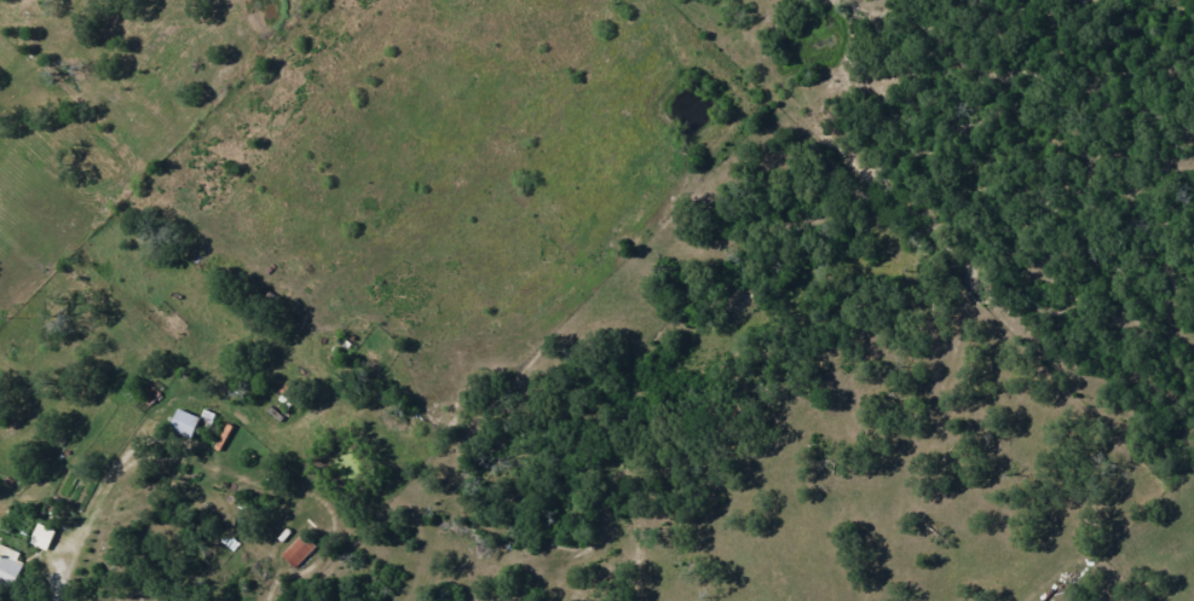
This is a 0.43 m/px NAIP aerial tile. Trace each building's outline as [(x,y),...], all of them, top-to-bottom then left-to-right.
[(202,417),(179,411),(172,432),(196,439),(202,417)] [(49,553),(57,533),(40,525),(31,545),(49,553)] [(297,570),(318,548),(304,535),(283,557),(297,570)] [(15,590),(28,559),(0,548),(0,584),(15,590)]
